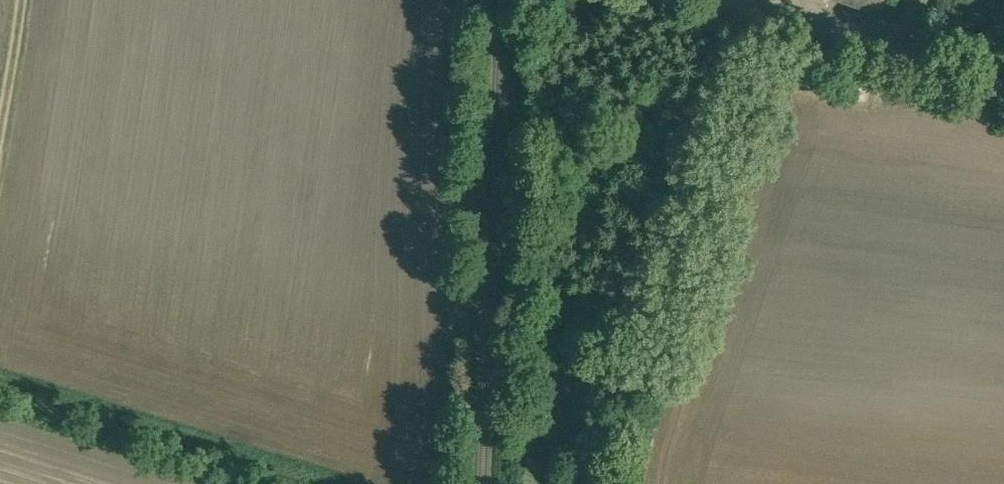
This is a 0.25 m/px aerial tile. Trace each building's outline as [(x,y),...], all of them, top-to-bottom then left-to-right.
[(890,21),(897,0),(831,0),(890,21)]
